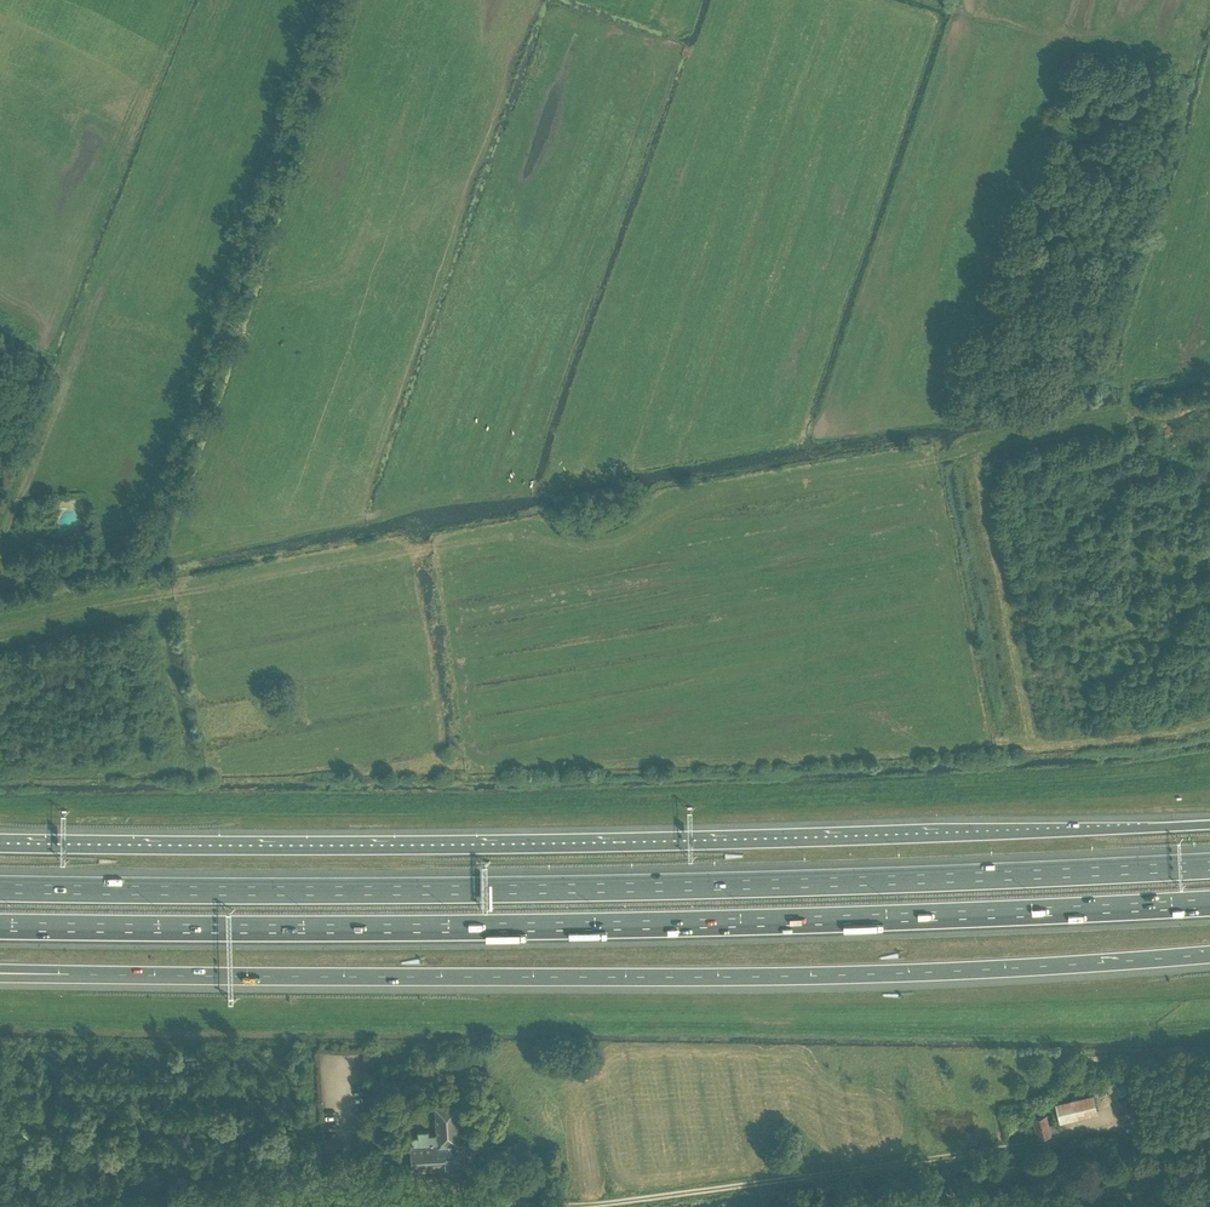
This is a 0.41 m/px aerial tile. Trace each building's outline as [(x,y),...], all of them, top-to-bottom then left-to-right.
[(1093,1092),(1055,1102),(1060,1121),(1098,1112),(1093,1092)] [(411,1136),(412,1146),(411,1146),(413,1169),(439,1167),(438,1165),(467,1163),(467,1160),(477,1159),(476,1149),(466,1149),(466,1141),(460,1142),(458,1104),(435,1106),(437,1134),(430,1134),(429,1130),(418,1131),(419,1136),(411,1136)] [(1046,1114),(1033,1117),(1038,1137),(1058,1132),(1056,1123),(1049,1125),(1046,1114)]
